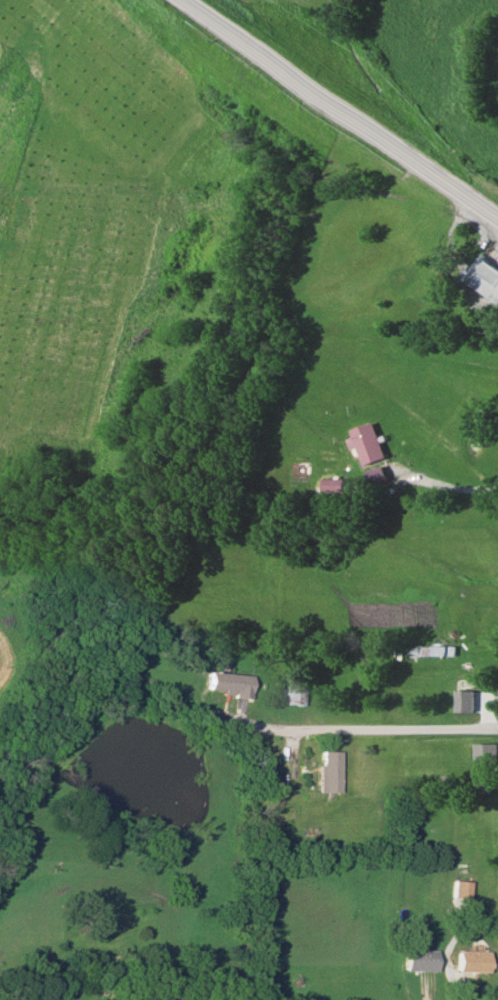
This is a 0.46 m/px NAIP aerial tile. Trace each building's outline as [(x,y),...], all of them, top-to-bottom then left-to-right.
[(497,303),(497,269),(477,255),(461,278),(497,303)] [(362,466),(383,457),(369,422),(348,430),(362,466)] [(322,491),(342,491),(342,479),(322,479),(322,491)] [(207,690),(251,694),(253,675),(209,671),(207,690)] [(305,679),(285,679),(285,705),(305,705),(305,679)] [(497,743),(475,743),(475,764),(497,764),(497,743)] [(341,750),(319,750),(319,792),(341,792),(341,750)] [(470,880),(453,880),(453,898),(470,898),(470,880)] [(437,970),(437,950),(406,950),(406,970),(437,970)] [(489,951),(457,951),(457,971),(489,971),(489,951)]
